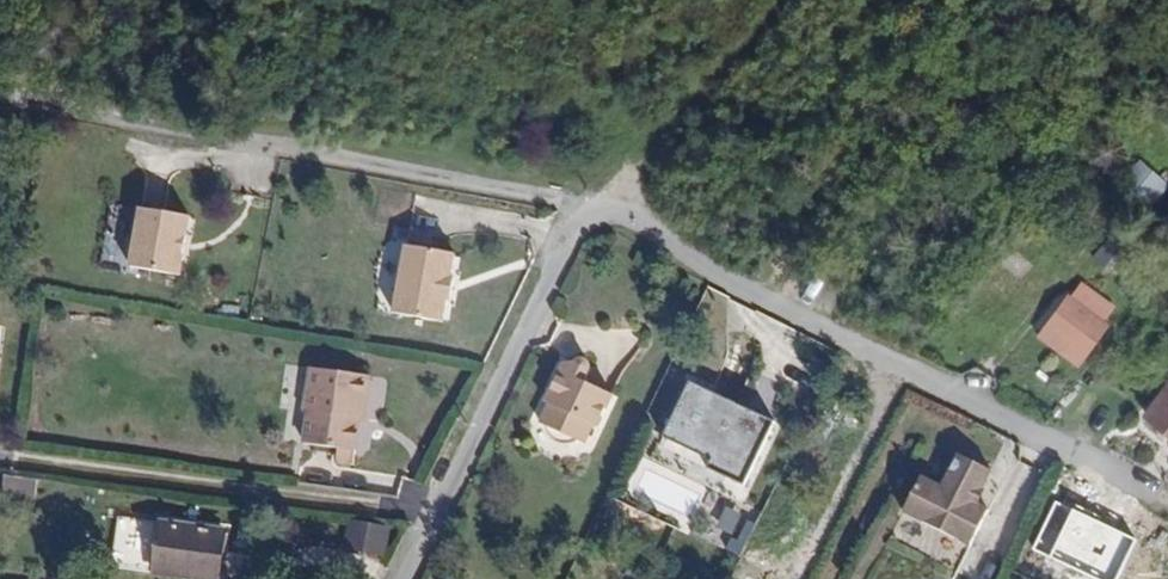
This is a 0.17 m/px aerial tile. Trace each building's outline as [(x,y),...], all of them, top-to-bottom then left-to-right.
[(1142,183),(1153,170),(1138,156),(1121,175),(1133,187),(1139,180),(1142,183)] [(1142,183),(1152,193),(1164,180),(1153,170),(1142,183)] [(179,273),(188,212),(140,204),(136,232),(128,237),(126,253),(130,258),(129,267),(179,273)] [(440,322),(451,254),(404,246),(392,313),(440,322)] [(1082,276),(1071,290),(1068,288),(1038,329),(1079,359),(1109,318),(1103,314),(1114,300),(1082,276)] [(353,446),(363,371),(309,364),(304,405),(311,405),(307,440),(353,446)] [(569,367),(561,383),(551,378),(536,412),(539,415),(531,433),(534,434),(536,441),(540,447),(543,450),(550,453),(557,454),(564,453),(569,451),(574,453),(583,436),(587,437),(602,404),(602,401),(576,389),(583,374),(581,369),(578,366),(576,365),(569,367)] [(660,438),(746,479),(775,420),(689,379),(660,438)] [(1167,426),(1167,381),(1146,409),(1167,426)] [(959,452),(943,485),(922,474),(905,509),(972,542),(990,507),(976,500),(992,468),(959,452)] [(217,576),(224,526),(125,512),(118,562),(217,576)] [(381,577),(388,525),(345,519),(338,571),(381,577)]
